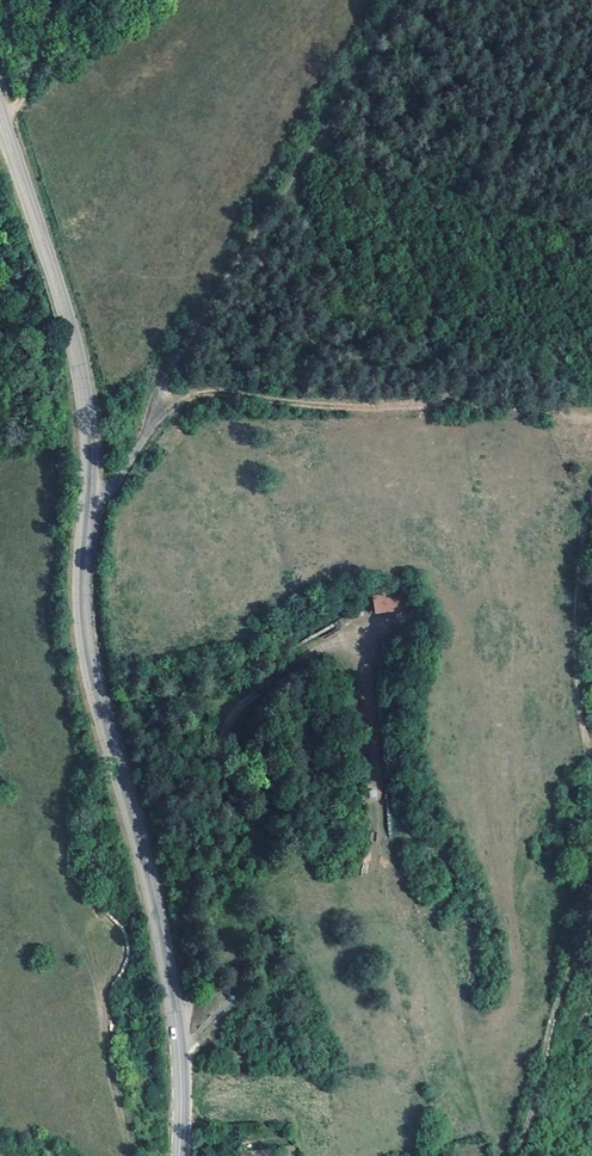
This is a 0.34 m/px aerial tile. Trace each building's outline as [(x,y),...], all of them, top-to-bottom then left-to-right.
[(374,612),(401,611),(400,592),(373,594),(374,612)]
